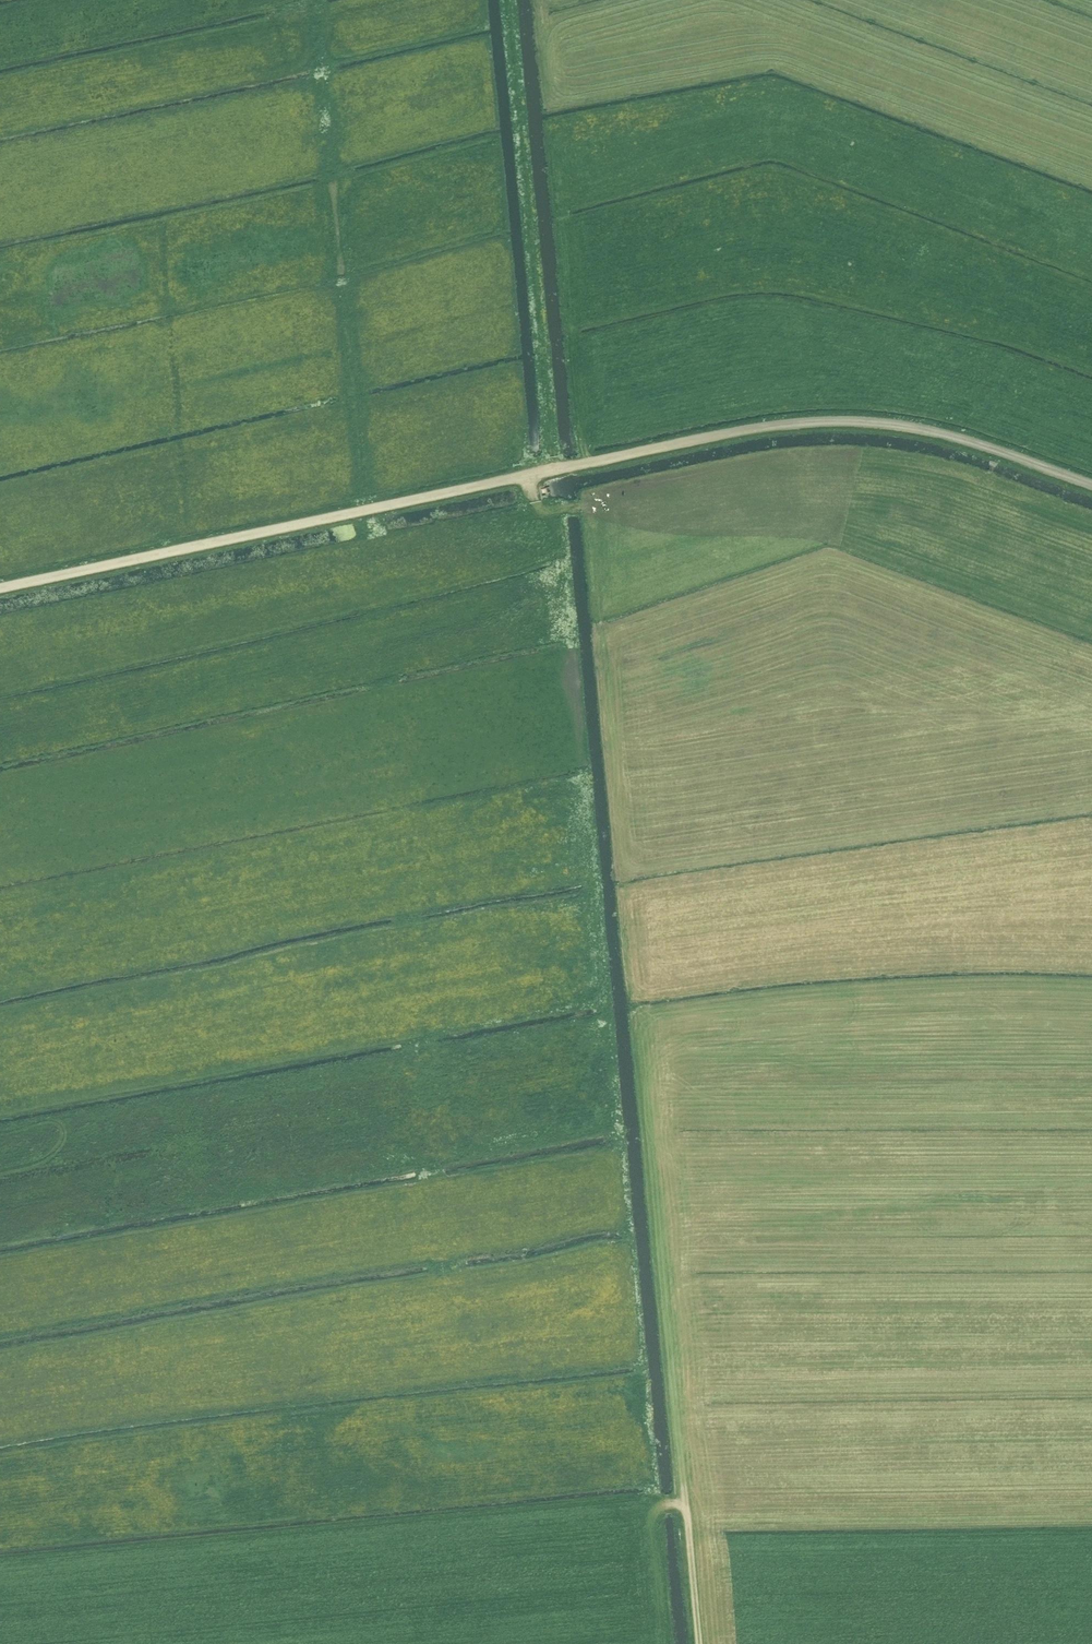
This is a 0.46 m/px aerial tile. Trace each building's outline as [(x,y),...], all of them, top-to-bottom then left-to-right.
[(518,493),(519,502),(541,499),(540,491),(518,493)] [(669,1515),(670,1506),(663,1505),(662,1514),(669,1515)] [(674,1535),(672,1523),(665,1524),(667,1537),(674,1535)]
